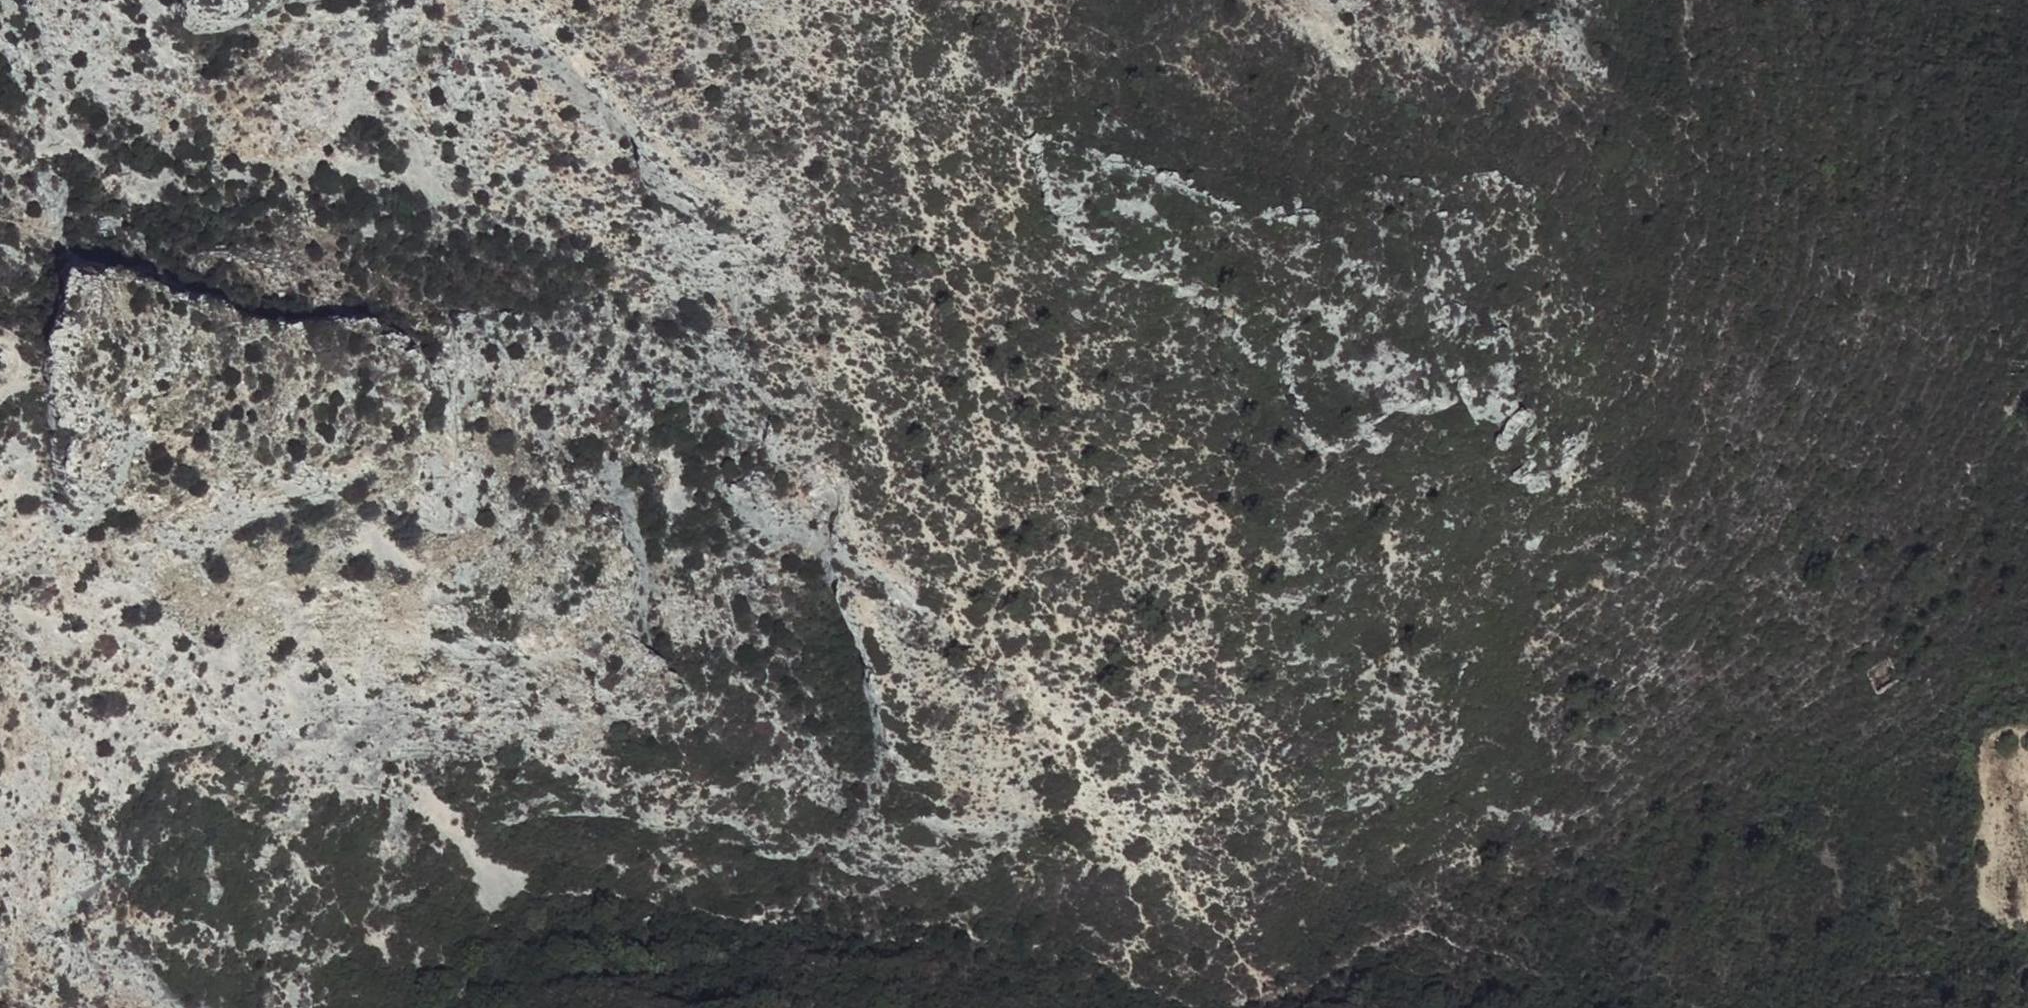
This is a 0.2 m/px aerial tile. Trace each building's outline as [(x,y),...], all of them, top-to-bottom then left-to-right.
[(1860,680),(1872,700),(1896,686),(1885,666),(1860,680)]
